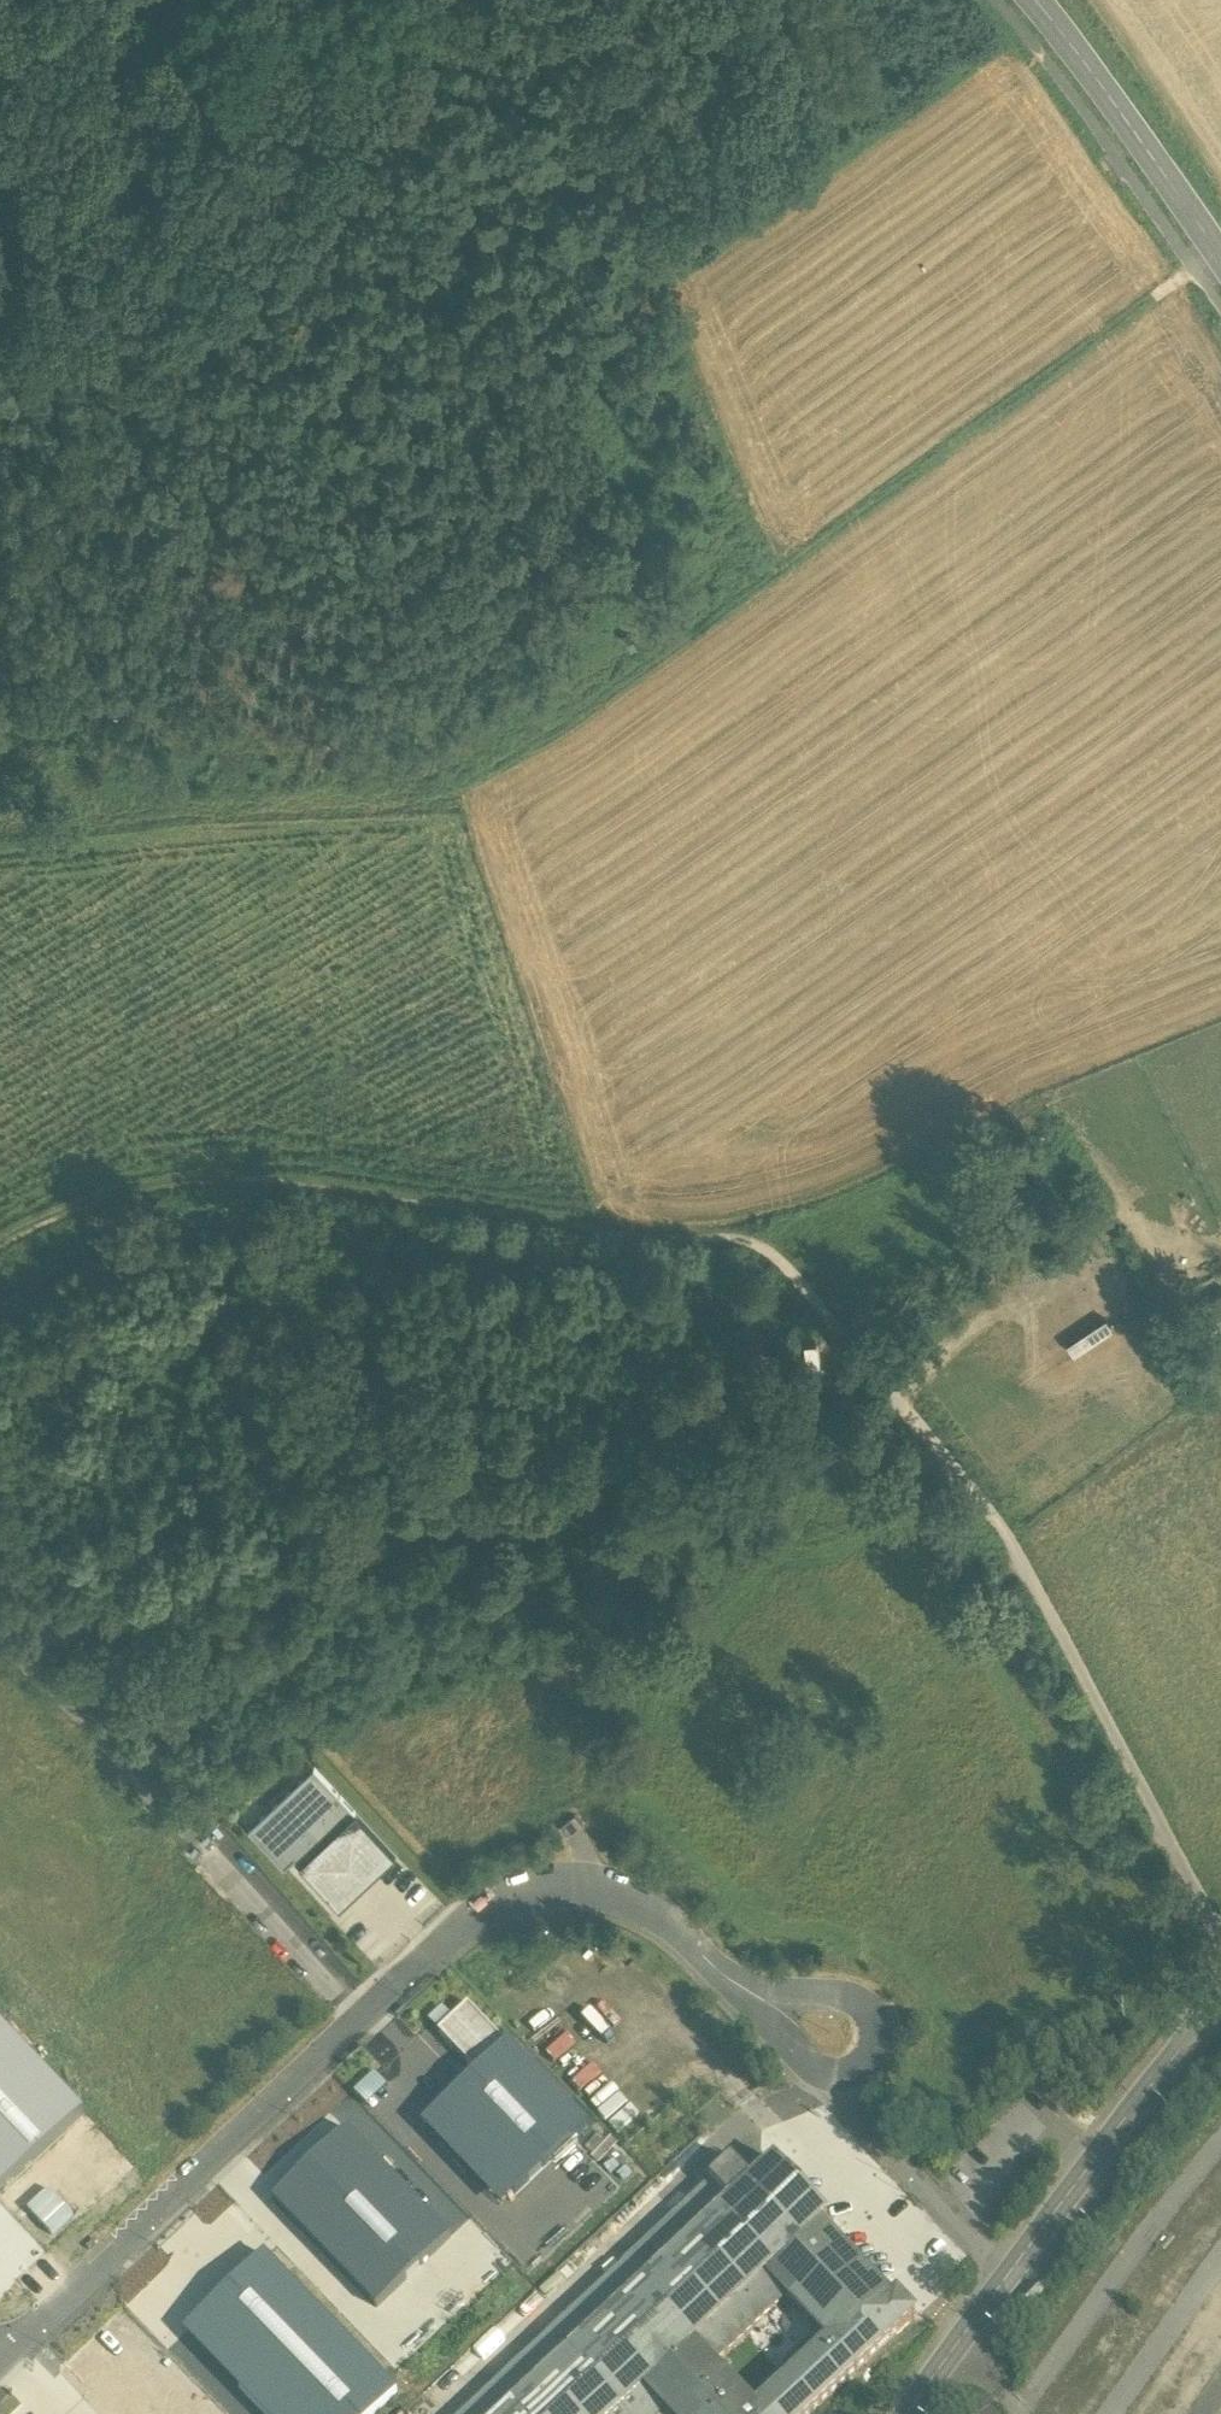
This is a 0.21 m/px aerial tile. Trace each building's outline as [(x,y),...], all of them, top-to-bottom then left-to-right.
[(341,1907),(396,1857),(315,1769),(248,1831),(283,1869),(295,1858),(341,1907)] [(575,1814),(560,1826),(568,1836),(583,1824),(575,1814)] [(438,2036),(478,2077),(507,2049),(468,2008),(438,2036)] [(88,2116),(0,2023),(0,2199),(88,2116)] [(478,2077),(424,2129),(503,2212),(586,2132),(507,2049),(478,2077)] [(452,2243),(347,2131),(271,2202),(377,2313),(452,2243)] [(469,2413),(663,2413),(667,2410),(714,2365),(715,2365),(729,2352),(787,2294),(829,2339),(770,2396),(757,2410),(761,2413),(811,2413),(917,2314),(899,2294),(894,2299),(822,2224),(829,2217),(778,2162),(755,2183),(734,2161),(469,2413)] [(183,2333),(261,2413),(384,2413),(402,2397),(266,2254),(183,2333)] [(63,2369),(106,2413),(201,2413),(112,2322),(63,2369)] [(757,2410),(770,2396),(729,2352),(715,2365),(714,2365),(667,2410),(670,2413),(761,2413),(757,2410)]
